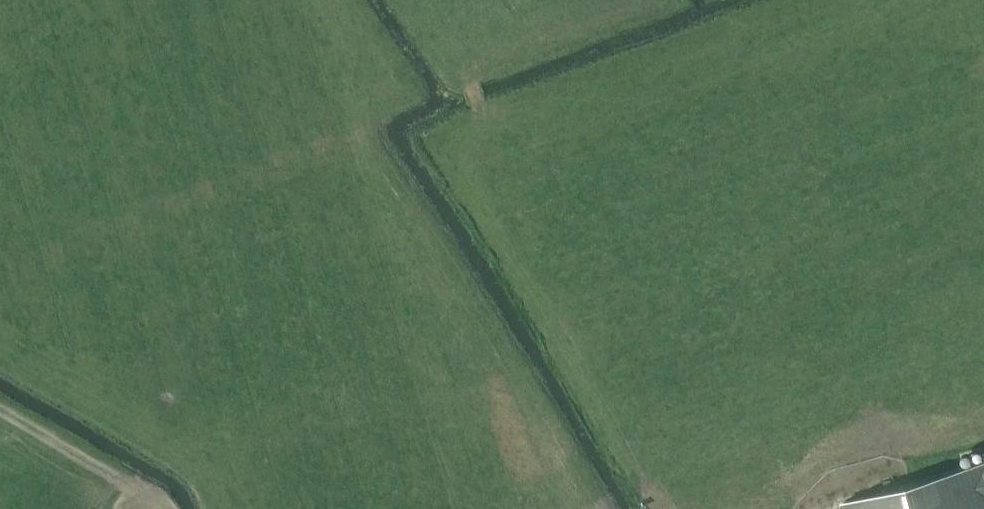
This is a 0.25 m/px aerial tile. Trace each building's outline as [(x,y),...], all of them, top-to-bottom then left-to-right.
[(845,500),(848,508),(983,508),(983,462),(845,500)]
